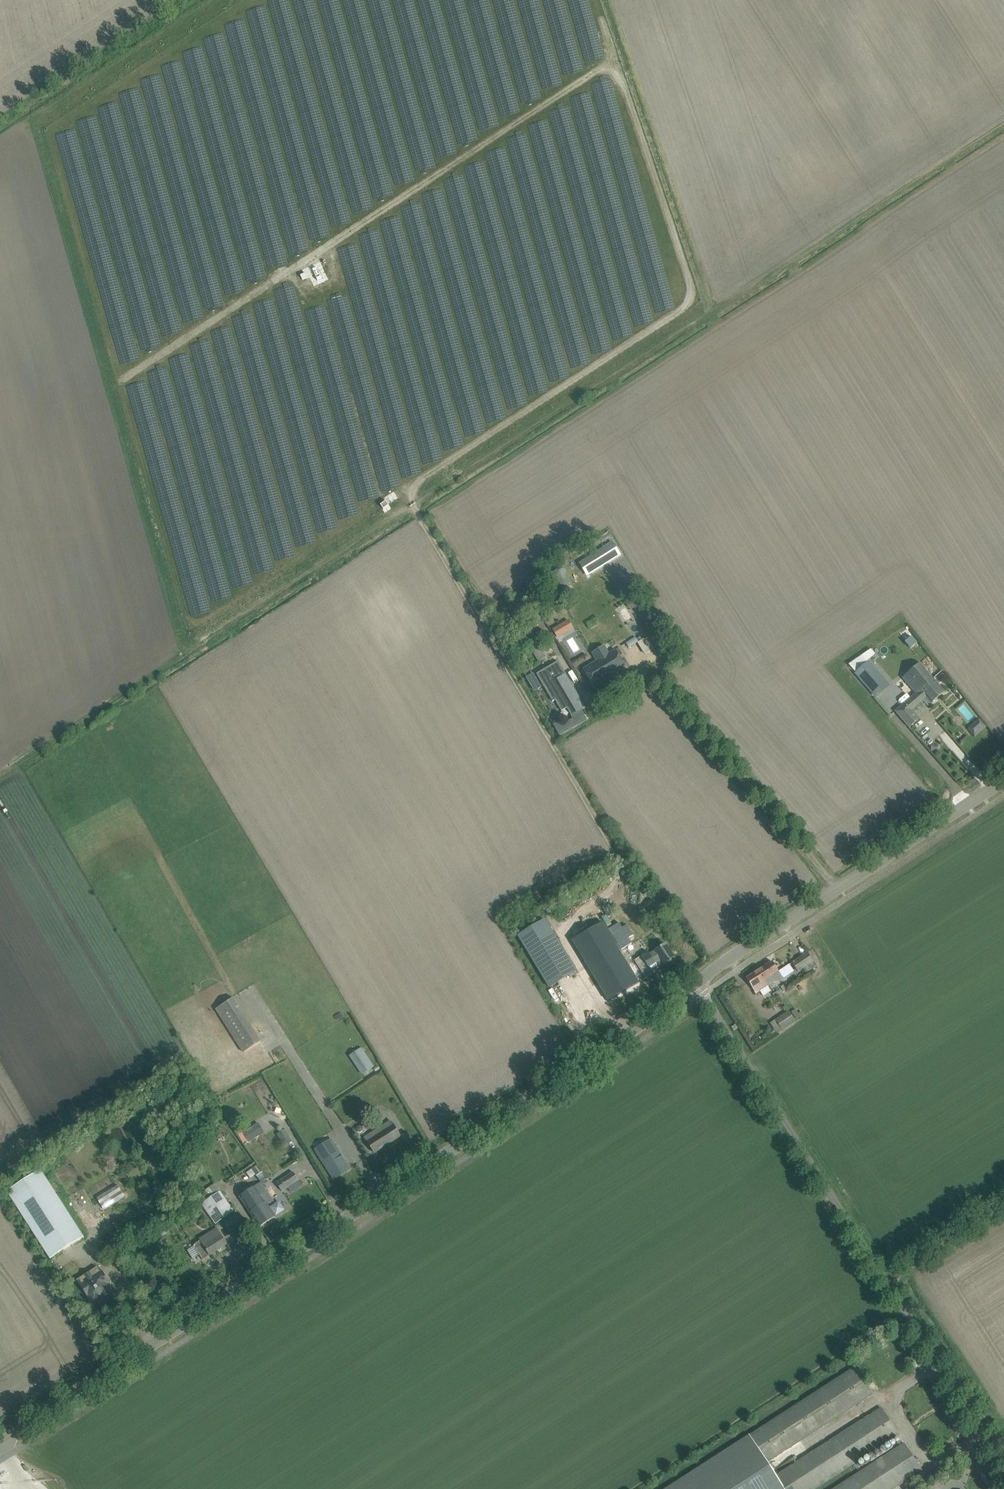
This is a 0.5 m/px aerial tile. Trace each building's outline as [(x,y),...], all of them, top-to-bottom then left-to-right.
[(594,571),(620,555),(612,542),(586,558),(594,571)] [(573,590),(566,571),(552,576),(559,595),(573,590)] [(583,630),(574,635),(578,643),(588,637),(583,630)] [(910,647),(918,643),(915,635),(906,639),(910,647)] [(648,636),(638,642),(646,654),(656,649),(648,636)] [(636,637),(627,642),(629,646),(639,641),(636,637)] [(556,653),(552,646),(548,649),(551,656),(556,653)] [(626,667),(620,658),(615,650),(584,669),(594,686),(626,667)] [(572,716),(585,708),(558,661),(537,673),(544,686),(547,685),(550,691),(548,693),(553,701),(555,700),(562,711),(567,708),(572,716)] [(868,661),(855,673),(869,690),(883,678),(868,661)] [(916,693),(920,690),(933,679),(920,663),(903,678),(916,693)] [(916,693),(896,711),(910,727),(918,720),(911,712),(927,698),(932,703),(945,692),(933,679),(920,690),(916,693)] [(561,721),(554,725),(560,735),(567,732),(563,725),(561,721)] [(972,726),(968,729),(975,737),(978,733),(972,726)] [(666,919),(677,912),(673,906),(662,913),(666,919)] [(576,971),(545,919),(518,935),(550,987),(569,975),(574,973),(576,971)] [(602,922),(571,942),(608,1003),(659,969),(665,965),(666,965),(675,959),(666,944),(656,950),(655,950),(649,954),(647,951),(627,964),(602,922)] [(619,923),(608,929),(621,950),(632,944),(628,938),(633,935),(627,925),(622,928),(619,923)] [(572,940),(580,936),(577,931),(570,936),(572,940)] [(813,962),(813,961),(807,952),(792,962),(798,971),(803,968),(806,974),(815,968),(812,962),(813,962)] [(773,961),(759,970),(769,986),(782,977),(773,961)] [(769,986),(759,970),(747,978),(756,994),(769,986)] [(244,1052),(261,1041),(233,998),(216,1009),(244,1052)] [(774,1020),(781,1031),(796,1021),(789,1010),(774,1020)] [(375,1066),(362,1047),(350,1055),(362,1074),(375,1066)] [(161,1099),(166,1110),(183,1100),(177,1090),(161,1099)] [(401,1136),(391,1121),(365,1137),(375,1153),(401,1136)] [(261,1122),(239,1132),(244,1143),(266,1133),(261,1122)] [(283,1144),(292,1140),(286,1129),(278,1133),(283,1144)] [(314,1150),(334,1179),(347,1171),(348,1172),(350,1170),(350,1169),(331,1138),(314,1150)] [(263,1161),(252,1168),(260,1180),(263,1178),(264,1180),(272,1175),(263,1161)] [(41,1169),(6,1191),(50,1259),(67,1248),(84,1237),(62,1201),(41,1169)] [(298,1180),(293,1171),(277,1182),(283,1191),(298,1180)] [(261,1182),(239,1196),(259,1227),(275,1216),(274,1215),(276,1214),(276,1215),(284,1209),(279,1201),(271,1207),(270,1208),(268,1204),(273,1201),(267,1191),(261,1182)] [(118,1183),(97,1197),(105,1208),(126,1195),(118,1183)] [(234,1211),(215,1184),(197,1195),(202,1203),(216,1224),(234,1211)] [(245,1225),(236,1213),(224,1222),(232,1234),(245,1225)] [(227,1244),(221,1236),(217,1228),(200,1239),(200,1240),(193,1245),(202,1260),(227,1244)] [(97,1267),(77,1280),(79,1279),(82,1283),(80,1285),(88,1296),(96,1291),(102,1299),(114,1292),(108,1283),(110,1282),(103,1271),(101,1272),(97,1267)] [(872,1394),(855,1367),(749,1435),(767,1462),(777,1456),(872,1394)] [(881,1408),(786,1469),(776,1476),(784,1488),(815,1488),(899,1435),(881,1408)] [(776,1476),(786,1469),(777,1456),(767,1462),(749,1435),(749,1434),(664,1488),(784,1488),(776,1476)] [(922,1470),(904,1443),(896,1448),(833,1488),(892,1488),(922,1470)]
